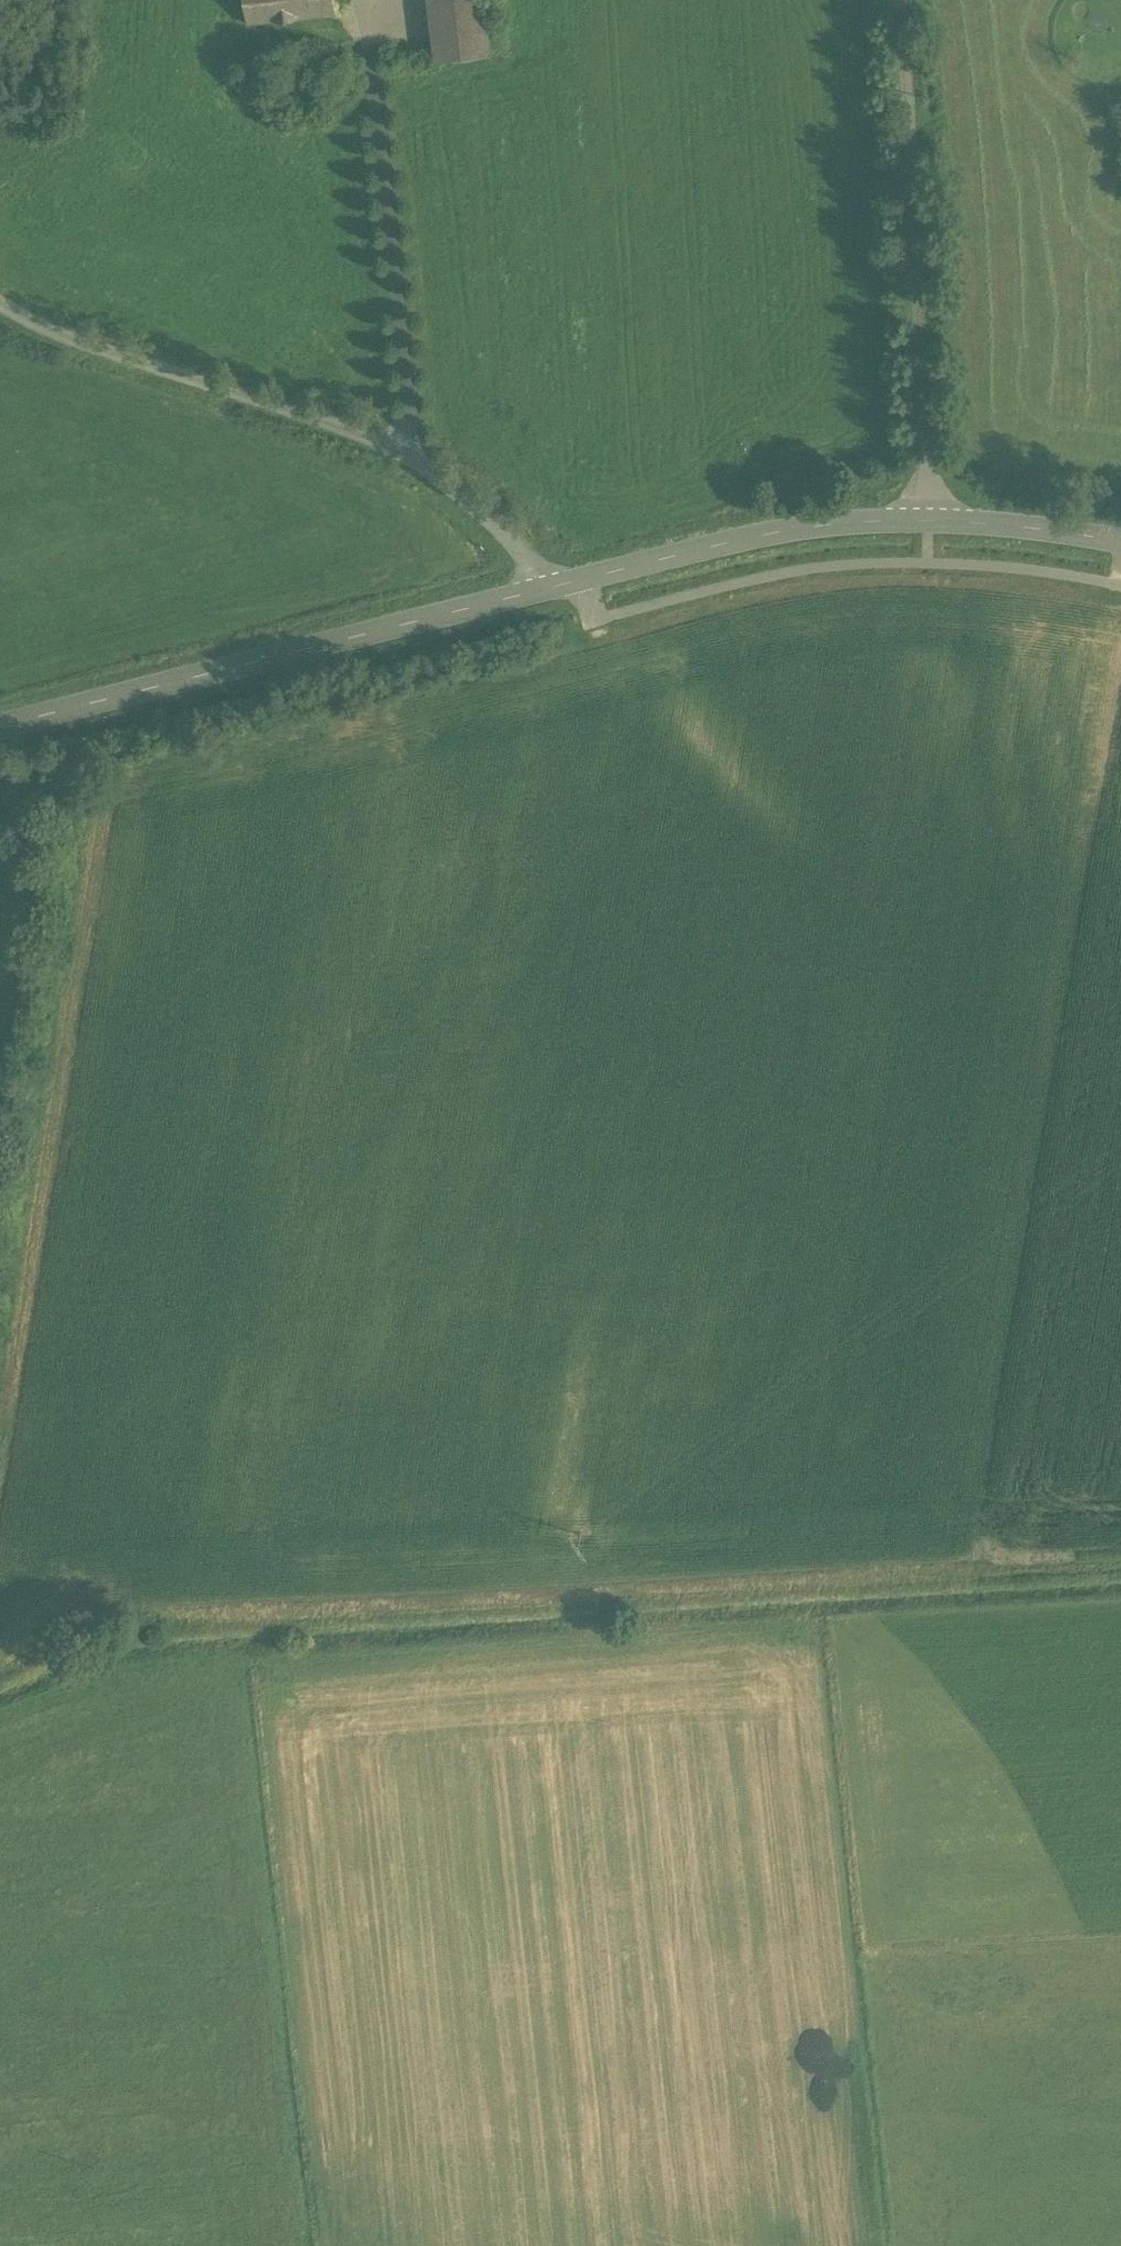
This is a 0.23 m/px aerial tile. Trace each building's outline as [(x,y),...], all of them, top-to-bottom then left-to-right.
[(246,20),(334,11),(333,0),(244,0),(246,20)] [(434,58),(489,51),(483,0),(427,0),(434,58)]
